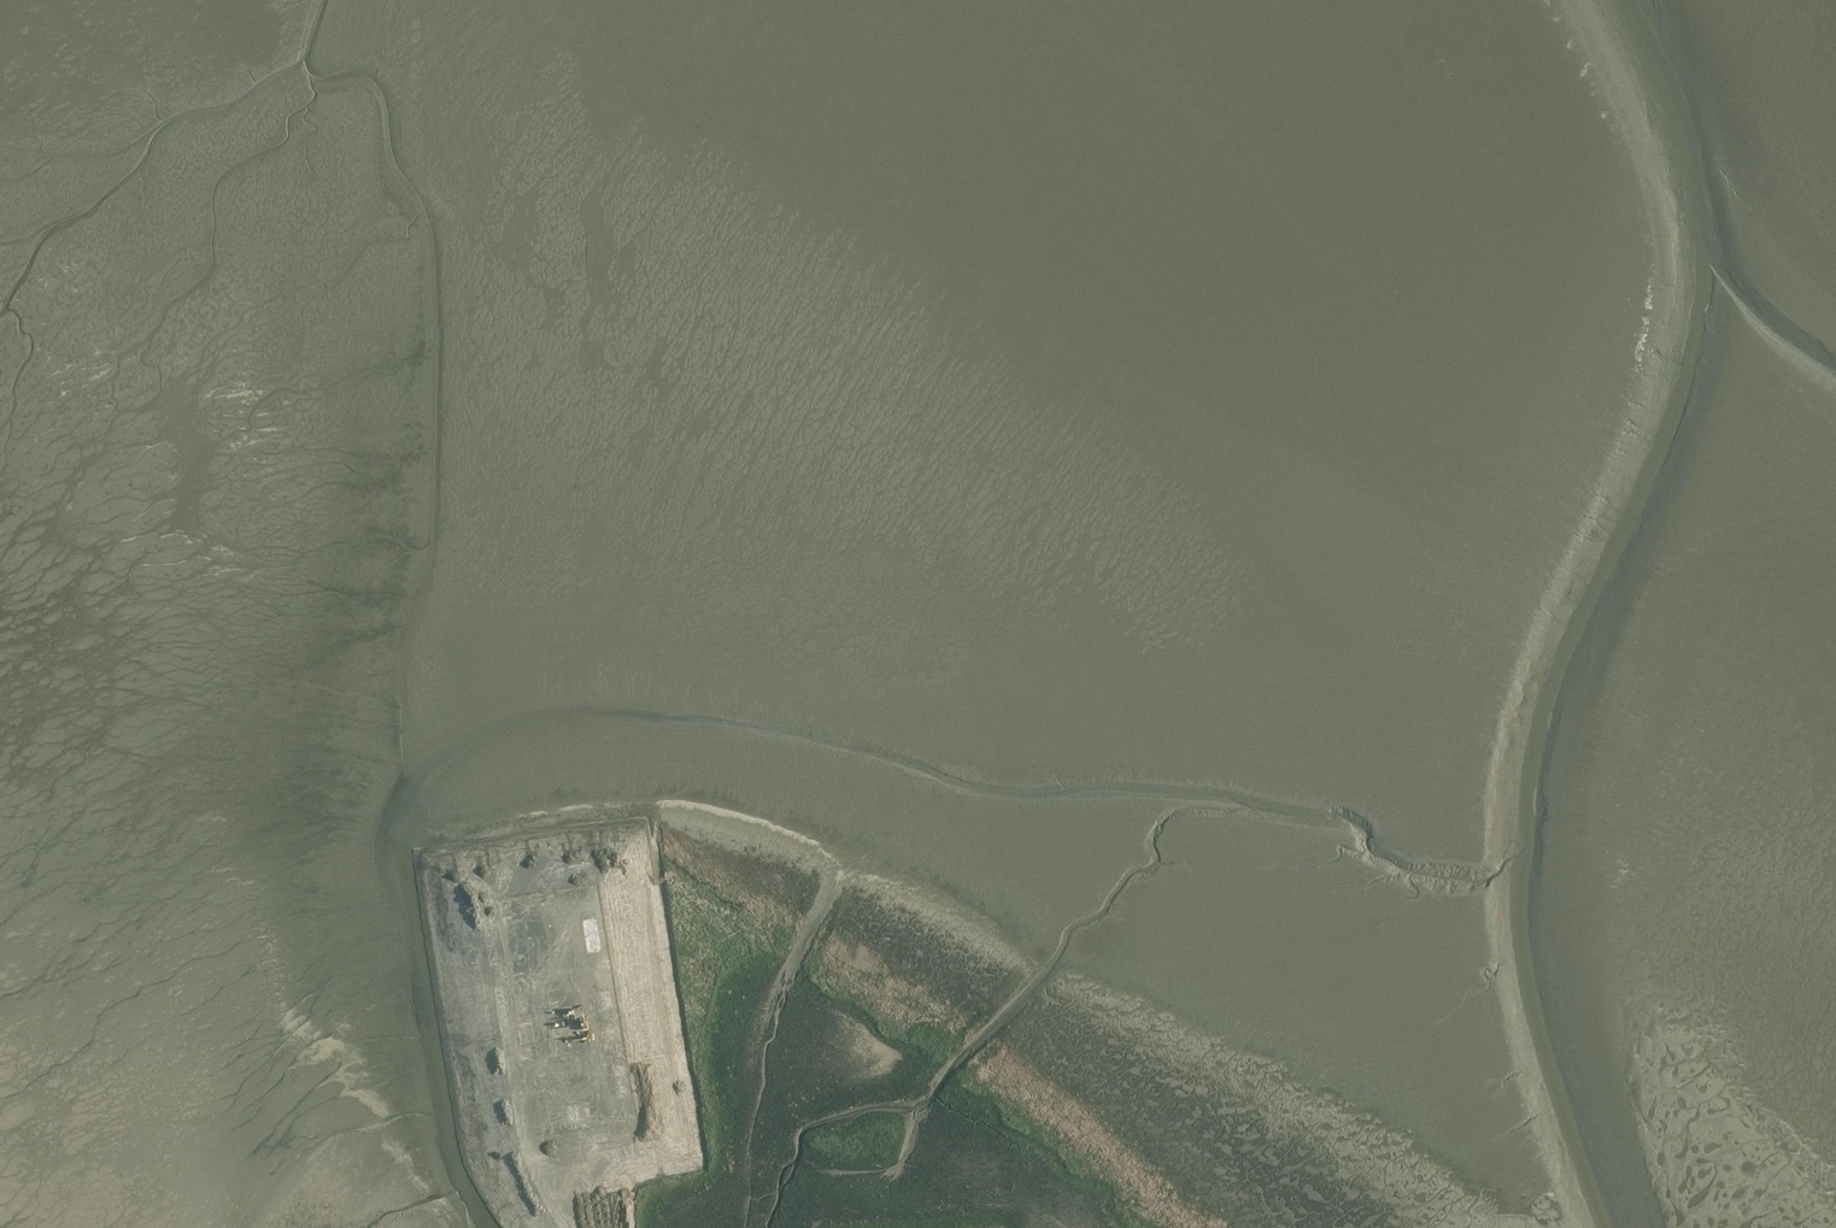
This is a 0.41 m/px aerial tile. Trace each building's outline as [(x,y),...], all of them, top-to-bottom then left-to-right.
[(598,957),(599,969),(610,968),(609,955),(598,957)] [(597,991),(599,1009),(613,1008),(612,990),(597,991)] [(519,1046),(520,1058),(533,1056),(531,1044),(519,1046)] [(589,1099),(554,1104),(558,1131),(592,1126),(589,1099)]
